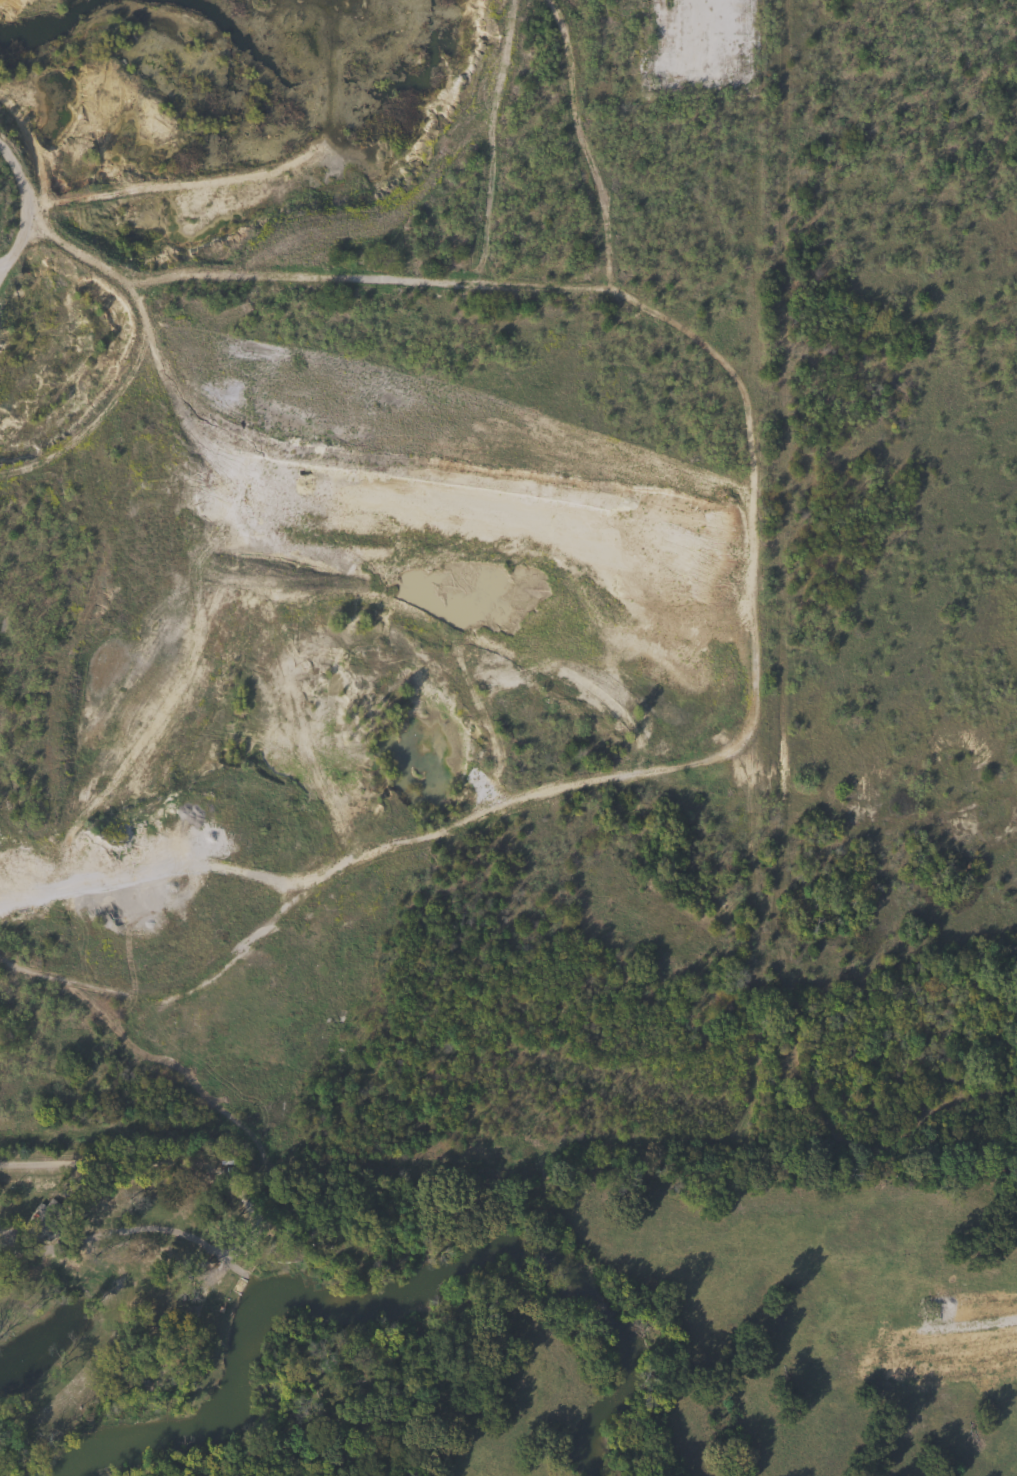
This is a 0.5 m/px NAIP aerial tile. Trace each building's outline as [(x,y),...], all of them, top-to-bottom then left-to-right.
[(26,1224),(40,1206),(42,1207),(48,1199),(60,1208),(40,1235),(26,1224)]
